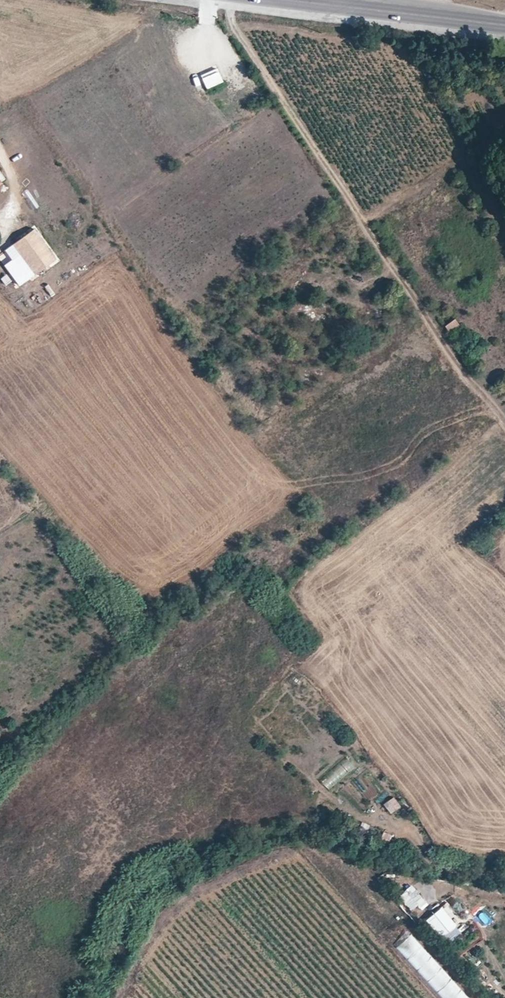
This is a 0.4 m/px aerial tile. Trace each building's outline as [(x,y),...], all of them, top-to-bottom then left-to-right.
[(200,75),(206,89),(223,83),(217,68),(200,75)] [(12,244),(34,274),(56,259),(34,228),(12,244)] [(455,319),(445,327),(451,335),(461,327),(455,319)] [(440,932),(453,921),(442,907),(429,918),(440,932)] [(452,942),(463,934),(457,925),(445,933),(452,942)] [(407,933),(394,941),(406,958),(418,949),(407,933)]
